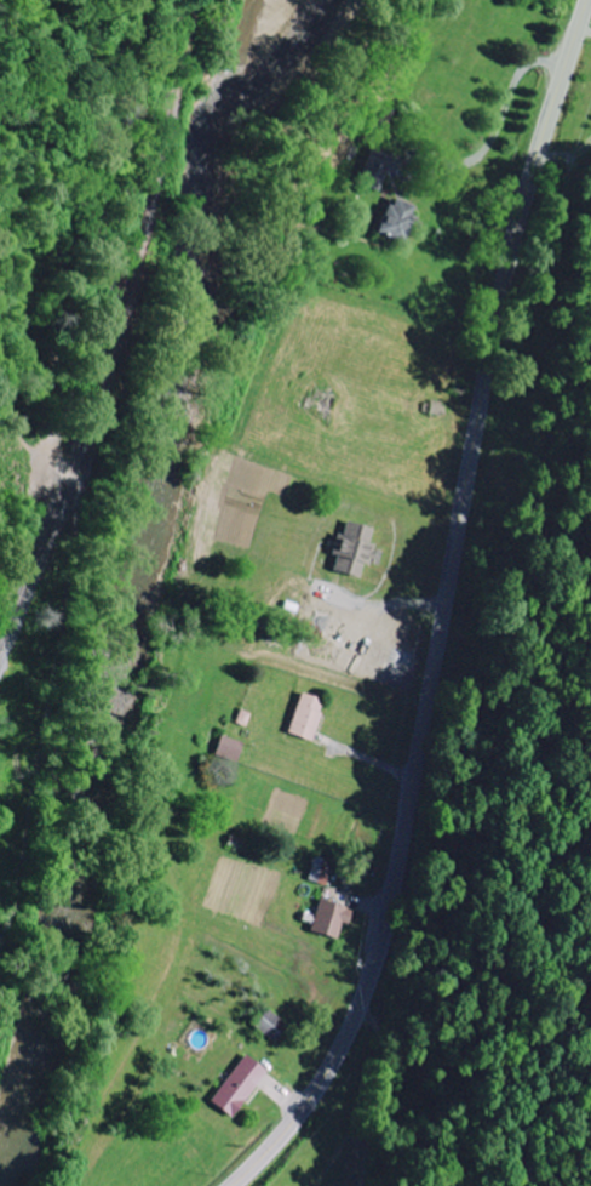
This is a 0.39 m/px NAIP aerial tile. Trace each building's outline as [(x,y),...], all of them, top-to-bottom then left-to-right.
[(386,190),(396,155),(373,149),(363,184),(386,190)] [(380,232),(405,242),(418,207),(393,197),(380,232)] [(336,571),(363,578),(367,564),(374,566),(379,545),(374,543),(377,528),(350,521),(346,535),(342,534),(336,556),(340,557),(336,571)] [(290,734),(315,742),(328,701),(304,693),(290,734)] [(246,743),(224,735),(216,754),(238,763),(246,743)] [(345,940),(354,908),(324,899),(315,931),(345,940)] [(271,1071),(249,1054),(213,1100),(235,1117),(271,1071)]
